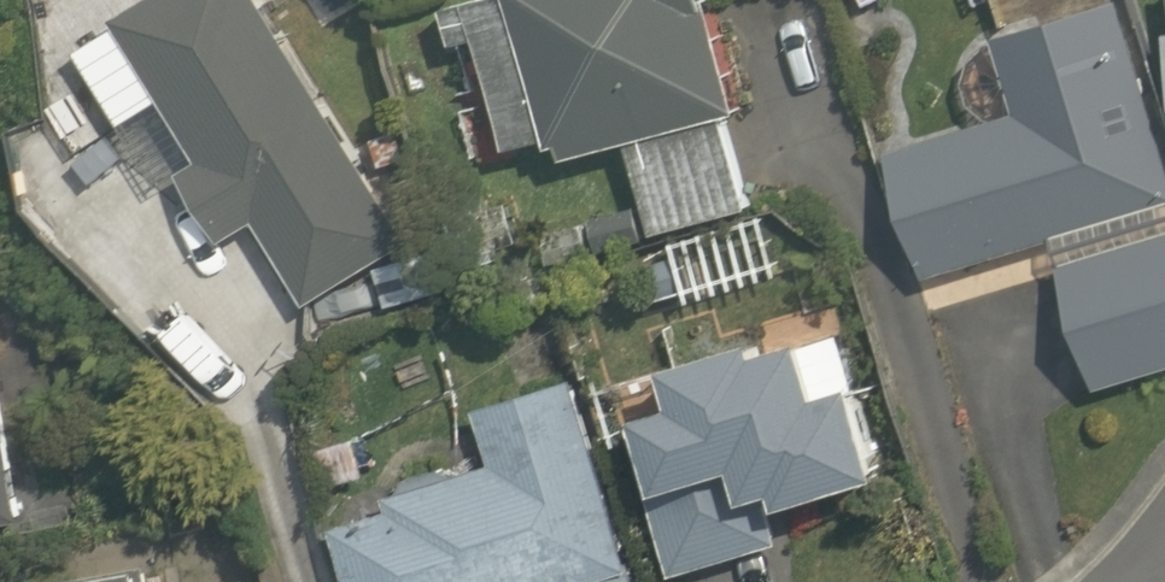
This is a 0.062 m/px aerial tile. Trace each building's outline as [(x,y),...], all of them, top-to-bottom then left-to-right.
[(261,0),(137,0),(109,17),(114,24),(71,50),(118,125),(159,99),(196,159),(175,170),(220,240),(253,220),(306,306),(414,242),(261,0)] [(651,231),(751,204),(724,112),(740,108),(706,0),(449,0),(439,3),(449,42),(473,36),(503,145),(545,134),(547,143),(558,140),(562,156),(624,140),(651,231)] [(1120,0),(1106,0),(990,35),(1014,113),(888,151),(925,274),(1049,236),(1095,386),(1164,364),(1164,147),(1120,0)] [(632,421),(624,423),(668,576),(780,544),(769,505),(880,474),(839,334),(802,345),(798,333),(754,346),(751,335),(657,362),(668,401),(630,412),(632,421)] [(574,376),(472,408),(489,462),(381,495),(385,507),(330,524),(346,581),(638,581),(574,376)] [(19,520),(0,407),(0,523),(19,520)] [(140,560),(54,574),(56,581),(144,581),(140,560)]
